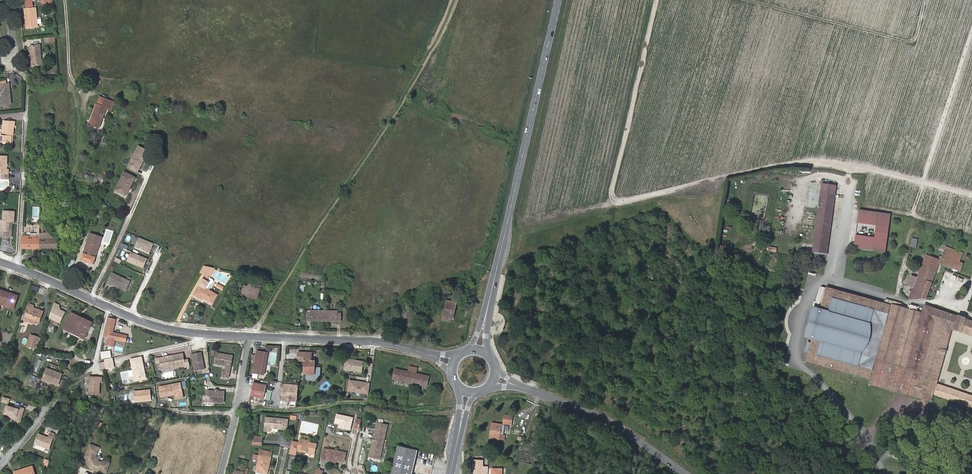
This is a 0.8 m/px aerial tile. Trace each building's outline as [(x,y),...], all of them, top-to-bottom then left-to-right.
[(37,26),(35,8),(24,9),(26,27),(37,26)] [(32,66),(41,65),(40,45),(30,46),(31,56),(31,59),(32,66)] [(1,102),(11,101),(10,97),(9,96),(9,92),(10,92),(9,84),(0,85),(0,94),(1,102)] [(95,115),(94,119),(92,118),(89,124),(99,128),(107,108),(111,110),(114,102),(103,98),(100,105),(97,104),(93,114),(95,115)] [(12,135),(13,135),(13,127),(15,127),(15,121),(4,121),(3,136),(0,136),(0,142),(11,143),(12,135)] [(7,156),(0,156),(0,179),(9,179),(9,169),(7,169),(7,156)] [(130,188),(136,177),(125,172),(115,190),(124,195),(127,187),(130,188)] [(827,255),(836,186),(821,183),(812,252),(827,255)] [(876,226),(878,213),(859,210),(857,223),(876,226)] [(2,220),(1,230),(12,230),(12,223),(13,221),(14,221),(15,211),(4,211),(3,220),(2,220)] [(40,233),(51,233),(52,228),(44,228),(44,222),(40,222),(40,225),(40,228),(40,233)] [(40,233),(40,228),(38,228),(38,233),(38,236),(30,236),(23,236),(22,248),(40,248),(40,238),(40,233)] [(103,242),(110,244),(113,231),(106,229),(103,242)] [(93,264),(102,237),(90,233),(81,260),(93,264)] [(873,251),(875,238),(855,235),(854,248),(873,251)] [(150,253),(154,244),(140,237),(136,247),(150,253)] [(58,248),(58,238),(51,238),(40,238),(40,248),(58,248)] [(960,262),(963,253),(945,247),(940,260),(927,255),(917,278),(910,276),(907,284),(914,287),(909,300),(926,299),(936,272),(939,263),(960,271),(963,263),(960,262)] [(144,268),(148,259),(132,252),(128,261),(144,268)] [(215,268),(205,266),(201,273),(205,275),(203,279),(194,295),(202,300),(203,299),(212,304),(217,295),(209,290),(214,281),(213,279),(210,277),(215,268)] [(112,273),(107,283),(111,285),(112,284),(118,287),(121,288),(125,290),(130,282),(112,273)] [(252,298),(257,299),(261,286),(254,284),(253,287),(243,285),(240,295),(250,297),(250,295),(253,296),(252,298)] [(952,329),(955,315),(925,305),(924,305),(922,313),(892,305),(891,305),(889,305),(825,287),(821,307),(820,307),(820,309),(815,307),(814,312),(817,313),(814,326),(814,329),(813,335),(812,338),(811,345),(811,354),(811,361),(871,378),(869,384),(931,401),(933,394),(936,383),(952,329)] [(0,289),(0,302),(15,307),(18,296),(0,289)] [(453,319),(457,303),(447,300),(442,321),(451,323),(451,319),(453,319)] [(65,311),(59,308),(60,305),(54,302),(47,318),(60,323),(65,311)] [(33,308),(34,305),(30,304),(26,316),(36,320),(40,321),(43,311),(33,308)] [(413,313),(412,309),(403,311),(405,318),(416,315),(415,312),(413,313)] [(337,313),(337,311),(311,311),(311,313),(307,313),(307,321),(340,322),(341,313),(337,313)] [(71,312),(70,315),(90,325),(92,322),(71,312)] [(71,329),(81,334),(80,336),(84,338),(90,325),(70,315),(63,328),(69,331),(71,329)] [(955,315),(952,329),(971,336),(971,321),(955,315)] [(109,318),(104,337),(109,338),(107,345),(114,347),(115,339),(126,342),(127,336),(113,332),(116,320),(109,318)] [(35,349),(39,337),(31,334),(27,347),(35,349)] [(254,359),(255,360),(255,361),(253,373),(264,375),(268,353),(256,350),(255,355),(254,359)] [(111,358),(110,352),(100,355),(101,361),(104,360),(111,358)] [(192,353),(195,371),(204,369),(201,352),(192,353)] [(185,366),(185,367),(189,366),(188,359),(184,360),(182,353),(171,356),(170,357),(167,358),(165,357),(156,359),(156,363),(161,362),(161,367),(163,368),(170,367),(171,368),(185,366)] [(214,363),(227,366),(231,367),(233,356),(216,353),(214,363)] [(312,361),(312,353),(298,353),(298,361),(305,361),(305,374),(307,374),(307,376),(306,375),(306,379),(307,379),(307,380),(315,380),(320,376),(320,368),(315,367),(315,361),(312,361)] [(131,360),(135,380),(146,378),(144,372),(143,372),(142,366),(143,365),(141,357),(131,360)] [(111,358),(104,360),(105,362),(106,370),(113,368),(111,358)] [(362,372),(363,360),(344,359),(343,371),(362,372)] [(45,367),(41,380),(58,386),(62,373),(45,367)] [(427,387),(429,377),(396,369),(393,379),(427,387)] [(102,382),(102,378),(90,377),(89,394),(99,394),(100,382),(102,382)] [(347,392),(368,394),(369,382),(348,380),(347,392)] [(181,383),(158,385),(159,397),(173,396),(174,399),(183,398),(181,383)] [(264,399),(267,385),(254,383),(251,396),(264,399)] [(933,394),(971,407),(971,396),(936,383),(933,394)] [(281,384),(280,400),(286,400),(291,400),(296,401),(298,386),(281,384)] [(134,402),(152,400),(150,389),(133,391),(134,402)] [(224,403),(224,392),(208,392),(208,402),(224,403)] [(2,396),(0,402),(8,404),(10,399),(2,396)] [(10,416),(9,421),(20,424),(24,408),(14,405),(14,407),(5,405),(2,415),(10,416)] [(512,425),(513,415),(505,414),(504,417),(503,417),(502,423),(512,425)] [(287,429),(288,419),(271,418),(270,428),(287,429)] [(380,459),(388,425),(377,423),(370,457),(380,459)] [(503,435),(505,425),(492,423),(490,438),(505,440),(505,435),(503,435)] [(49,449),(54,434),(50,432),(48,438),(39,434),(35,444),(49,449)] [(261,446),(262,436),(253,435),(252,445),(261,446)] [(310,442),(310,441),(300,438),(299,443),(297,451),(315,455),(317,444),(310,442)] [(297,451),(299,443),(293,441),(290,453),(296,455),(297,451)] [(106,472),(109,464),(103,461),(101,462),(97,461),(96,457),(99,448),(90,444),(85,457),(88,462),(87,463),(89,466),(90,468),(98,471),(99,470),(106,472)] [(418,450),(398,446),(391,473),(412,473),(418,450)] [(329,449),(324,448),(322,459),(327,460),(336,462),(336,460),(345,461),(347,452),(329,449)] [(261,450),(256,472),(257,472),(265,473),(267,466),(269,467),(272,452),(261,450)]
